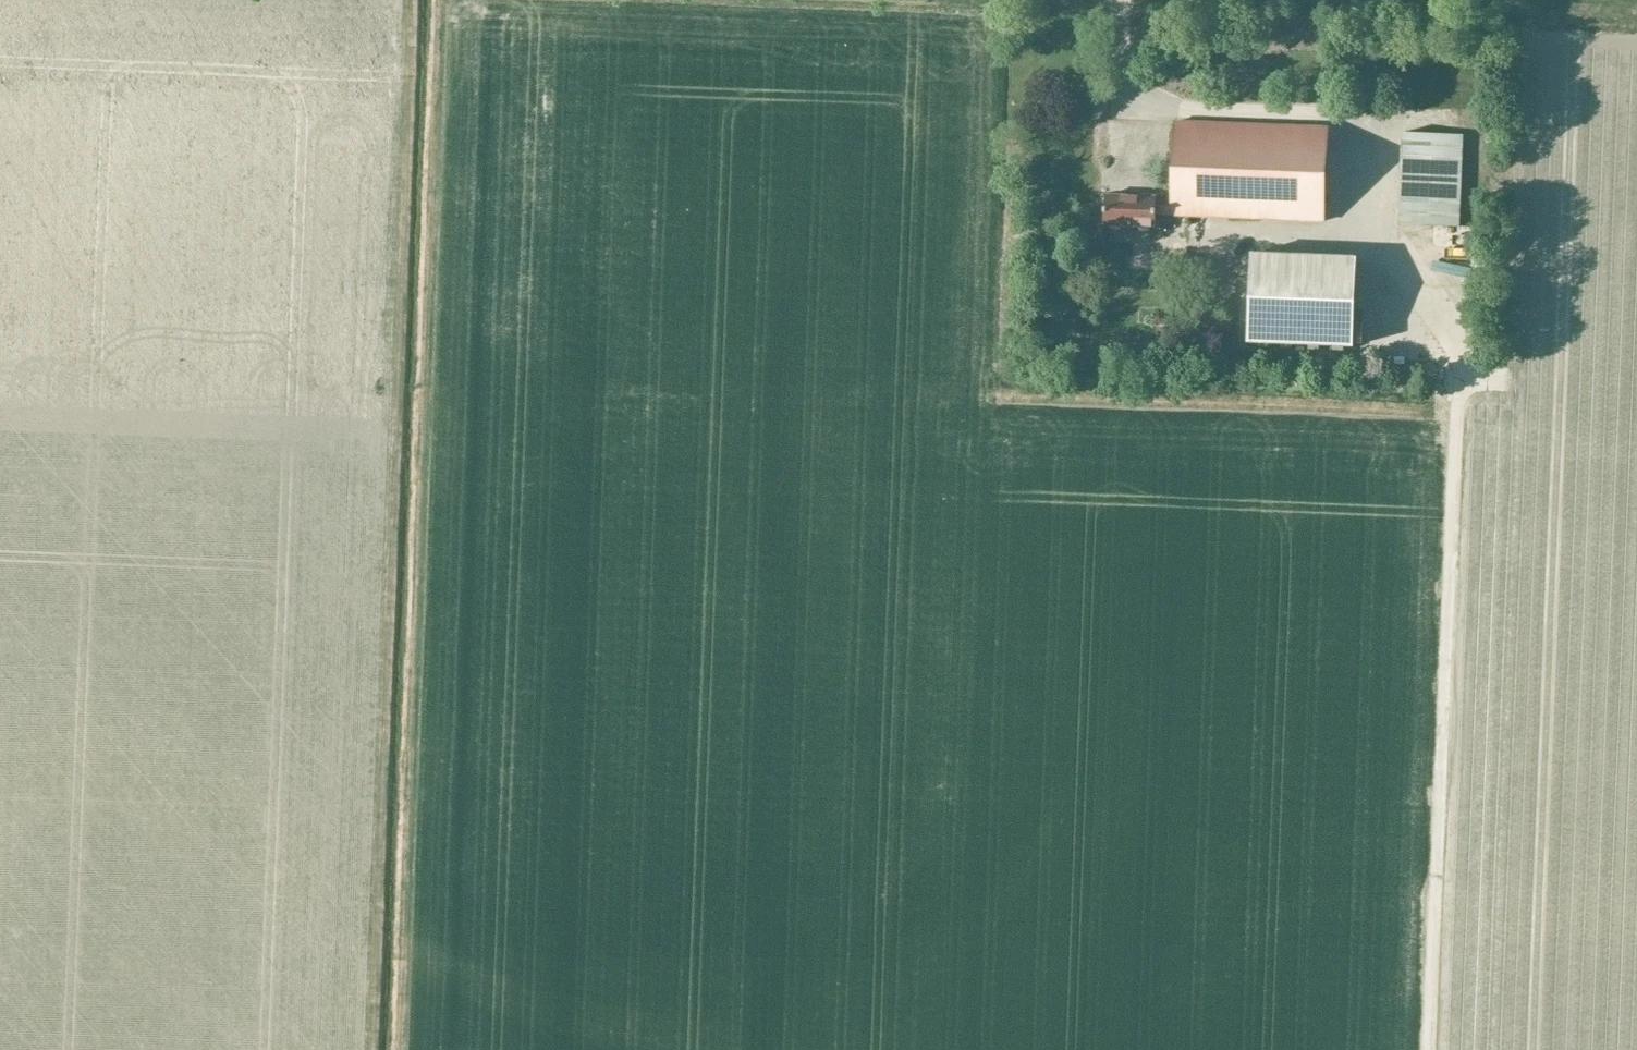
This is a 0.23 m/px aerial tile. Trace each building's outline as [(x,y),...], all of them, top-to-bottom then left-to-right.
[(1161,215),(1329,221),(1332,126),(1175,122),(1174,198),(1106,196),(1105,226),(1161,227),(1161,215)] [(1401,224),(1464,227),(1468,135),(1405,134),(1401,224)] [(1253,253),(1250,340),(1359,344),(1362,257),(1253,253)]
